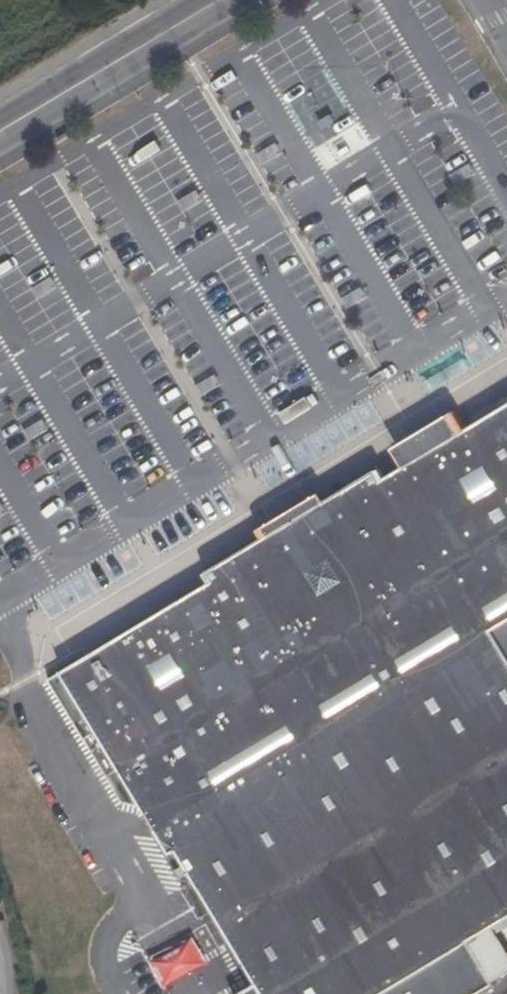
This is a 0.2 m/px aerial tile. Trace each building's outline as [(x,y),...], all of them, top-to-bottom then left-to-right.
[(154,823),(172,854),(177,850),(186,865),(175,872),(180,880),(191,873),(258,985),(242,993),(480,993),(496,985),(470,942),(506,920),(506,397),(471,418),(468,427),(463,431),(452,413),(440,420),(416,436),(403,443),(393,450),(403,468),(382,481),(377,472),(321,506),(317,499),(309,504),(273,524),(270,526),(262,530),(266,537),(209,571),(213,581),(123,636),(51,680),(124,803),(144,807),(154,823)]
